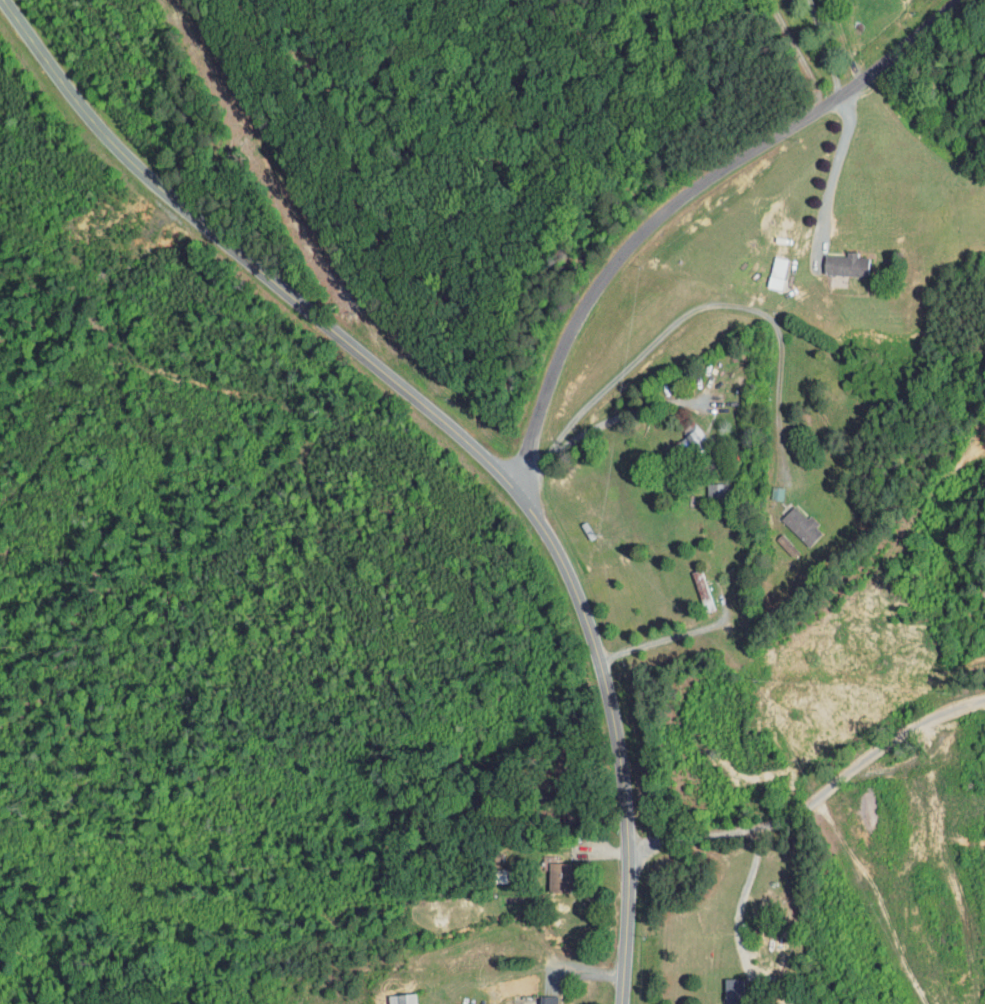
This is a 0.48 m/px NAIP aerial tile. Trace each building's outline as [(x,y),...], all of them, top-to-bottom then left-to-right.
[(811,248),(810,268),(854,270),(855,251),(845,251),(845,246),(833,246),(833,249),(811,248)] [(775,253),(761,250),(755,282),(769,285),(775,253)] [(689,430),(682,421),(666,436),(673,444),(689,430)] [(693,490),(714,491),(714,478),(693,477),(693,490)] [(782,499),(767,514),(796,542),(811,527),(782,499)] [(557,857),(535,858),(536,887),(558,887),(557,857)] [(730,974),(712,973),(711,1003),(729,1003),(730,974)] [(376,1003),(404,1003),(403,989),(375,990),(376,1003)] [(544,991),(526,991),(526,1003),(544,1003),(544,991)]
